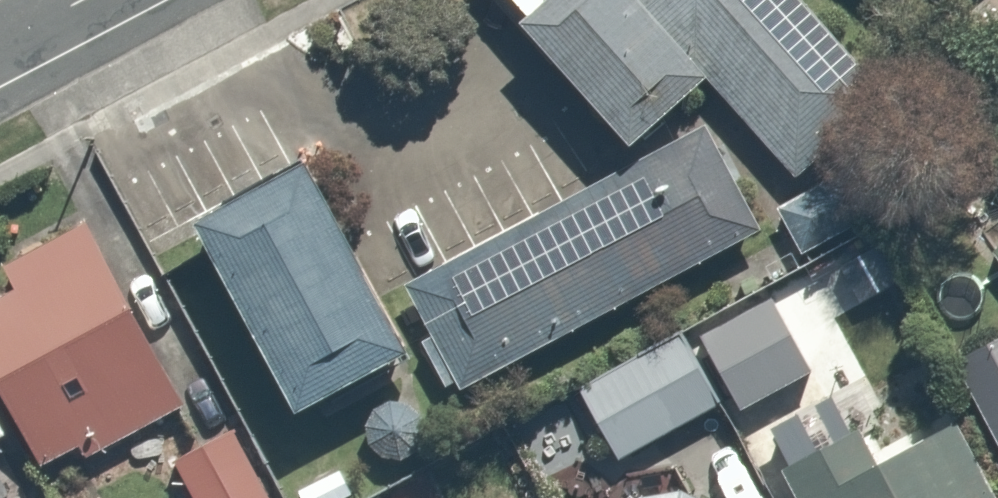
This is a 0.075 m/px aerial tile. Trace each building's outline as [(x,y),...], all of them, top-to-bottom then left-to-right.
[(624,148),(702,77),(635,0),(491,0),(624,148)] [(702,77),(793,178),(886,98),(798,0),(635,0),(702,77)] [(715,149),(702,125),(402,284),(429,336),(418,342),(443,387),(453,382),(458,391),(758,229),(733,182),(740,178),(722,146),(715,149)] [(301,162),(188,222),(291,413),(404,353),(301,162)] [(844,168),(773,208),(799,255),(870,215),(844,168)] [(0,297),(0,393),(37,465),(69,448),(76,461),(191,401),(90,208),(0,255),(0,260),(15,289),(0,297)] [(729,400),(735,411),(781,386),(790,403),(823,385),(777,298),(697,341),(729,400)] [(950,354),(997,442),(997,328),(950,354)] [(615,461),(729,400),(697,341),(690,329),(577,392),(615,461)] [(378,456),(398,460),(416,451),(421,433),(419,415),(406,404),(387,402),(371,411),(366,427),(367,444),(378,456)] [(774,462),(795,497),(993,497),(948,420),(862,469),(837,426),(774,462)] [(168,458),(188,497),(270,497),(232,425),(168,458)] [(338,470),(296,491),(299,497),(343,497),(350,495),(338,470)] [(707,497),(702,495),(696,493),(690,491),(684,490),(678,489),(673,489),(667,490),(661,491),(655,492),(649,494),(644,496),(641,497),(708,497),(707,497)]
